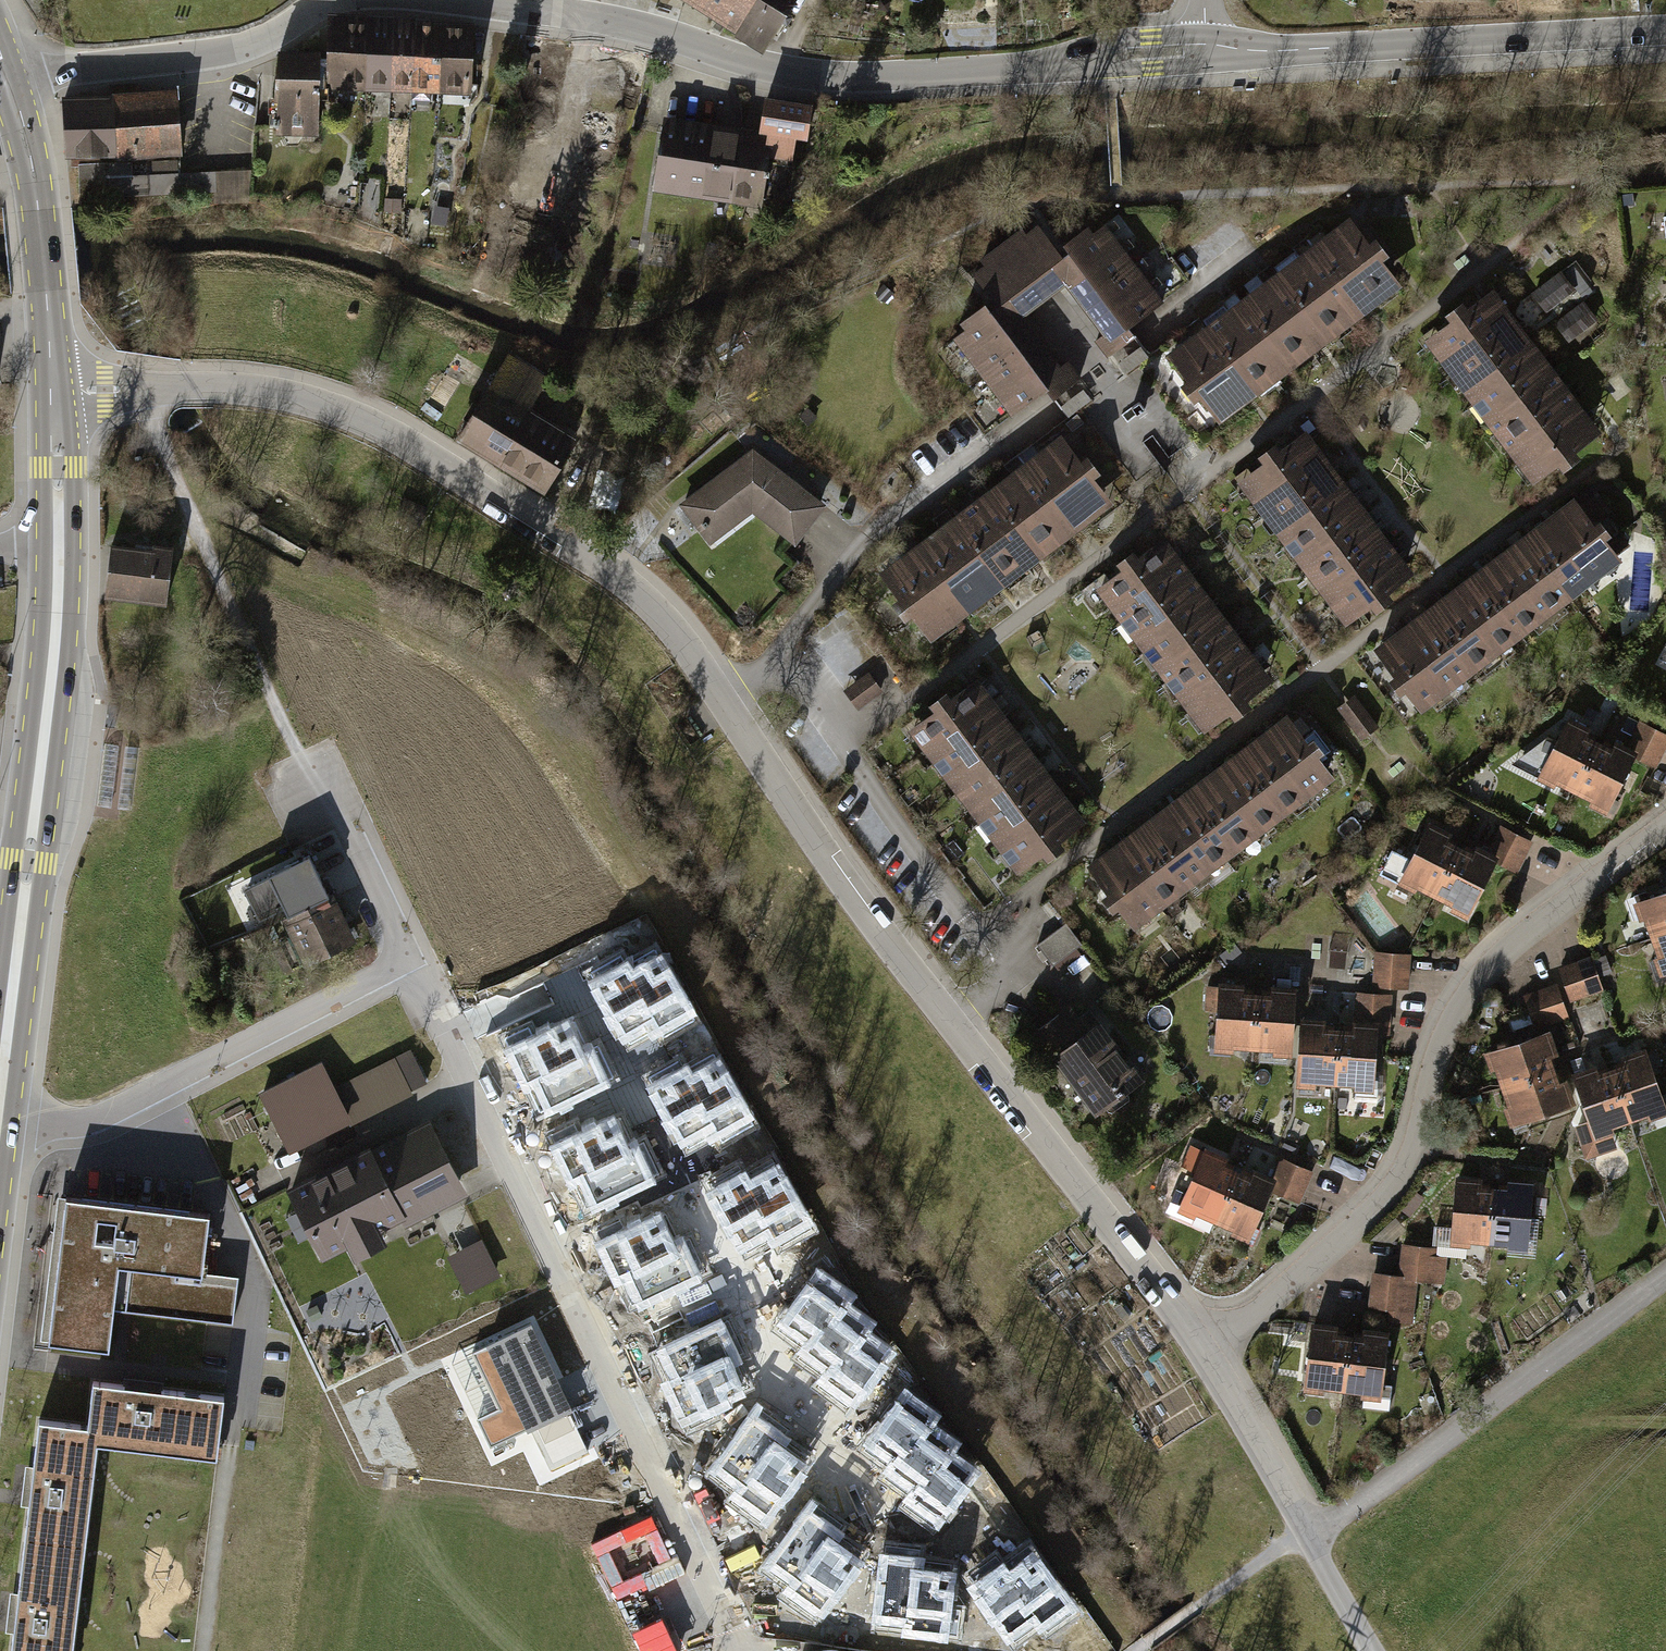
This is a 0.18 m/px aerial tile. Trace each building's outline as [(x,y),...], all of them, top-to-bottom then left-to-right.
[(735,0),(674,0),(717,27),(735,0)] [(797,0),(735,0),(717,27),(762,55),(797,0)] [(364,25),(328,22),(323,92),(359,95),(364,25)] [(388,97),(393,27),(364,25),(359,95),(388,97)] [(413,99),(419,28),(393,27),(388,97),(413,99)] [(437,100),(443,30),(419,28),(413,99),(437,100)] [(467,102),(472,32),(443,30),(437,100),(467,102)] [(315,59),(272,59),(271,143),(314,143),(315,59)] [(171,98),(58,103),(61,162),(112,160),(112,165),(174,162),(171,98)] [(771,141),(767,161),(790,165),(801,107),(759,100),(752,138),(771,141)] [(708,130),(661,122),(650,191),(698,199),(708,130)] [(708,130),(698,199),(756,211),(767,161),(771,141),(708,130)] [(249,193),(253,178),(219,171),(215,185),(249,193)] [(1363,318),(1398,291),(1345,223),(1310,250),(1363,318)] [(1012,243),(1053,300),(1061,288),(1058,273),(1028,231),(1012,243)] [(1084,234),(1058,251),(1058,273),(1061,288),(1117,247),(1101,231),(1090,239),(1084,234)] [(1012,243),(997,253),(1039,310),(1053,300),(1012,243)] [(1117,247),(1061,288),(1083,317),(1139,276),(1135,271),(1117,247)] [(1327,345),(1363,318),(1310,250),(1275,277),(1327,345)] [(997,253),(983,264),(1024,321),(1039,310),(997,253)] [(964,277),(991,314),(1007,324),(1024,321),(983,264),(964,277)] [(1554,273),(1526,294),(1540,312),(1568,291),(1554,273)] [(1139,276),(1083,317),(1097,337),(1090,342),(1107,365),(1137,343),(1128,331),(1161,306),(1139,276)] [(1292,372),(1327,345),(1275,277),(1239,304),(1292,372)] [(1501,301),(1429,350),(1448,376),(1519,327),(1501,301)] [(1576,302),(1549,323),(1563,341),(1591,320),(1576,302)] [(1257,399),(1292,372),(1239,304),(1204,331),(1257,399)] [(991,314),(949,342),(971,370),(1022,333),(1007,324),(991,314)] [(1519,327),(1448,376),(1466,403),(1537,354),(1519,327)] [(1204,331),(1169,358),(1221,426),(1257,399),(1204,331)] [(1022,333),(971,370),(993,400),(1044,363),(1022,333)] [(1537,354),(1466,403),(1484,429),(1556,380),(1537,354)] [(993,400),(1009,421),(1041,398),(1050,410),(1083,386),(1067,364),(1053,374),(1044,363),(993,400)] [(502,364),(457,436),(533,483),(559,442),(516,415),(535,385),(502,364)] [(1556,380),(1484,429),(1502,456),(1574,406),(1556,380)] [(1574,406),(1502,456),(1521,482),(1592,433),(1574,406)] [(1314,439),(1243,488),(1261,514),(1332,465),(1314,439)] [(1071,535),(1106,508),(1054,440),(1018,467),(1071,535)] [(755,449),(680,506),(710,546),(755,513),(798,545),(828,506),(755,449)] [(1332,465),(1261,514),(1279,541),(1351,491),(1332,465)] [(1036,562),(1071,535),(1018,467),(983,494),(1036,562)] [(1351,491),(1279,541),(1298,567),(1369,518),(1351,491)] [(1000,589),(1036,562),(983,494),(948,521),(1000,589)] [(1571,501),(1546,519),(1595,584),(1620,565),(1571,501)] [(1369,518),(1298,567),(1316,593),(1387,544),(1369,518)] [(1546,519),(1521,538),(1570,602),(1595,584),(1546,519)] [(965,616),(1000,589),(948,521),(912,548),(965,616)] [(1521,538),(1497,557),(1545,621),(1570,602),(1521,538)] [(1387,544),(1316,593),(1334,620),(1406,571),(1387,544)] [(102,602),(165,609),(172,549),(151,547),(150,552),(109,547),(102,602)] [(1172,547),(1100,596),(1118,623),(1190,573),(1172,547)] [(912,548),(877,575),(930,643),(965,616),(912,548)] [(1497,557),(1472,575),(1520,639),(1545,621),(1497,557)] [(1190,573),(1118,623),(1137,649),(1208,600),(1190,573)] [(1472,575),(1447,594),(1495,658),(1520,639),(1472,575)] [(1447,594),(1422,613),(1470,677),(1495,658),(1447,594)] [(1208,600),(1137,649),(1155,675),(1226,626),(1208,600)] [(1422,613),(1397,631),(1446,695),(1470,677),(1422,613)] [(1226,626),(1155,675),(1173,702),(1245,652),(1226,626)] [(1397,631),(1372,650),(1421,714),(1446,695),(1397,631)] [(1245,652),(1173,702),(1192,728),(1263,679),(1245,652)] [(882,694),(868,674),(842,692),(856,712),(882,694)] [(978,688),(907,737),(925,763),(996,714),(978,688)] [(996,714),(925,763),(943,790),(1014,740),(996,714)] [(1598,737),(1565,720),(1537,778),(1570,794),(1598,737)] [(1286,722),(1262,739),(1309,804),(1333,787),(1286,722)] [(1606,812),(1631,761),(1658,774),(1665,758),(1665,740),(1638,727),(1626,750),(1598,737),(1570,794),(1606,812)] [(1262,739),(1238,756),(1285,821),(1309,804),(1262,739)] [(1014,740),(943,790),(961,816),(1033,767),(1014,740)] [(102,805),(134,808),(139,747),(107,744),(102,805)] [(1238,756),(1214,773),(1261,838),(1285,821),(1238,756)] [(1033,767),(961,816),(980,842),(1051,793),(1033,767)] [(1214,773),(1190,790),(1237,855),(1261,838),(1214,773)] [(1190,790),(1166,807),(1212,873),(1237,855),(1190,790)] [(1051,793),(980,842),(998,869),(1069,819),(1051,793)] [(1166,807),(1142,824),(1188,890),(1212,873),(1166,807)] [(1142,824),(1118,842),(1164,907),(1188,890),(1142,824)] [(1459,844),(1425,828),(1397,885),(1431,901),(1459,844)] [(1431,901),(1467,919),(1492,868),(1519,881),(1533,851),(1499,834),(1487,857),(1459,844),(1431,901)] [(1118,842),(1094,859),(1140,924),(1164,907),(1118,842)] [(310,849),(240,883),(258,921),(279,911),(281,916),(334,891),(327,876),(323,877),(310,849)] [(334,891),(281,916),(304,963),(356,938),(334,891)] [(1647,942),(1665,936),(1665,897),(1635,907),(1647,942)] [(1381,942),(1396,932),(1375,900),(1360,909),(1381,942)] [(1040,942),(1053,961),(1082,940),(1069,921),(1040,942)] [(1660,978),(1665,975),(1665,936),(1647,942),(1660,978)] [(623,949),(588,969),(628,1042),(659,1025),(664,1034),(695,1017),(658,950),(632,965),(623,949)] [(1374,998),(1354,997),(1353,1025),(1376,1026),(1375,1043),(1394,1043),(1395,997),(1412,998),(1413,959),(1375,957),(1374,998)] [(1594,959),(1559,971),(1571,1006),(1605,995),(1601,984),(1617,979),(1611,959),(1595,964),(1594,959)] [(1255,990),(1218,988),(1214,1056),(1251,1058),(1255,990)] [(1557,989),(1525,999),(1536,1035),(1569,1025),(1557,989)] [(1291,1061),(1295,993),(1255,990),(1251,1058),(1291,1061)] [(529,1023),(503,1035),(538,1108),(611,1073),(597,1043),(587,1047),(571,1015),(533,1032),(529,1023)] [(1335,1024),(1297,1023),(1295,1088),(1332,1089),(1335,1024)] [(1332,1089),(1373,1091),(1375,1043),(1376,1026),(1353,1025),(1335,1024),(1332,1089)] [(1099,1026),(1053,1060),(1082,1100),(1128,1066),(1099,1026)] [(1483,1058),(1496,1092),(1557,1071),(1545,1036),(1483,1058)] [(322,1063),(260,1095),(291,1154),(427,1083),(411,1051),(335,1090),(322,1063)] [(1646,1051),(1607,1063),(1631,1135),(1665,1123),(1665,1112),(1646,1051)] [(687,1059),(651,1080),(689,1147),(719,1130),(724,1138),(754,1121),(718,1057),(694,1071),(687,1059)] [(1579,1073),(1571,1075),(1578,1100),(1594,1147),(1631,1135),(1607,1063),(1579,1073)] [(1496,1092),(1508,1128),(1569,1107),(1557,1071),(1496,1092)] [(576,1121),(551,1133),(586,1206),(659,1171),(644,1141),(634,1146),(619,1113),(581,1131),(576,1121)] [(431,1121),(290,1192),(325,1261),(348,1250),(355,1263),(389,1246),(382,1232),(403,1221),(406,1228),(469,1196),(431,1121)] [(1239,1167),(1202,1151),(1175,1214),(1212,1230),(1239,1167)] [(1315,1175),(1279,1160),(1270,1181),(1274,1182),(1269,1194),(1301,1207),(1315,1175)] [(745,1165),(709,1185),(747,1252),(777,1235),(782,1244),(812,1227),(776,1163),(752,1176),(745,1165)] [(1269,1194),(1274,1182),(1270,1181),(1239,1167),(1212,1230),(1247,1245),(1269,1194)] [(1448,1244),(1487,1249),(1495,1182),(1456,1178),(1448,1244)] [(1487,1249),(1525,1253),(1533,1187),(1495,1182),(1487,1249)] [(200,1272),(207,1212),(64,1195),(47,1339),(106,1345),(110,1309),(231,1323),(237,1276),(200,1272)] [(620,1218),(595,1230),(629,1302),(702,1268),(688,1237),(678,1242),(662,1209),(625,1227),(620,1218)] [(483,1240),(449,1258),(467,1293),(501,1275),(483,1240)] [(1438,1251),(1401,1247),(1398,1282),(1420,1284),(1445,1287),(1448,1262),(1437,1260),(1438,1251)] [(852,1291),(818,1267),(777,1327),(804,1345),(798,1354),(824,1372),(816,1384),(848,1405),(887,1348),(862,1330),(870,1319),(845,1301),(852,1291)] [(1370,1279),(1367,1309),(1394,1312),(1393,1323),(1415,1326),(1420,1284),(1398,1282),(1370,1279)] [(656,1353),(690,1426),(716,1414),(711,1404),(749,1386),(733,1353),(743,1348),(729,1318),(656,1353)] [(531,1321),(473,1348),(500,1408),(478,1418),(491,1446),(531,1428),(549,1468),(590,1450),(531,1321)] [(1302,1394),(1341,1398),(1349,1331),(1310,1327),(1302,1394)] [(1341,1398),(1378,1403),(1386,1336),(1349,1331),(1341,1398)] [(84,1429),(82,1441),(95,1443),(213,1458),(220,1399),(89,1383),(84,1429)] [(939,1412),(905,1389),(865,1448),(891,1466),(885,1476),(911,1494),(904,1505),(935,1527),(975,1469),(949,1452),(957,1440),(932,1423),(939,1412)] [(791,1425),(760,1403),(712,1470),(737,1488),(730,1499),(761,1520),(808,1452),(784,1435),(791,1425)] [(82,1556),(95,1443),(82,1441),(84,1429),(35,1424),(20,1549),(82,1556)] [(845,1520),(814,1498),(766,1566),(791,1583),(784,1594),(815,1615),(862,1547),(838,1530),(845,1520)] [(922,1545),(887,1541),(876,1624),(958,1634),(962,1604),(948,1602),(953,1560),(921,1556),(922,1545)] [(998,1550),(965,1574),(1014,1642),(1041,1622),(1048,1632),(1078,1610),(1029,1542),(1005,1560),(998,1550)] [(20,1549),(8,1650),(71,1650),(82,1556),(20,1549)]
